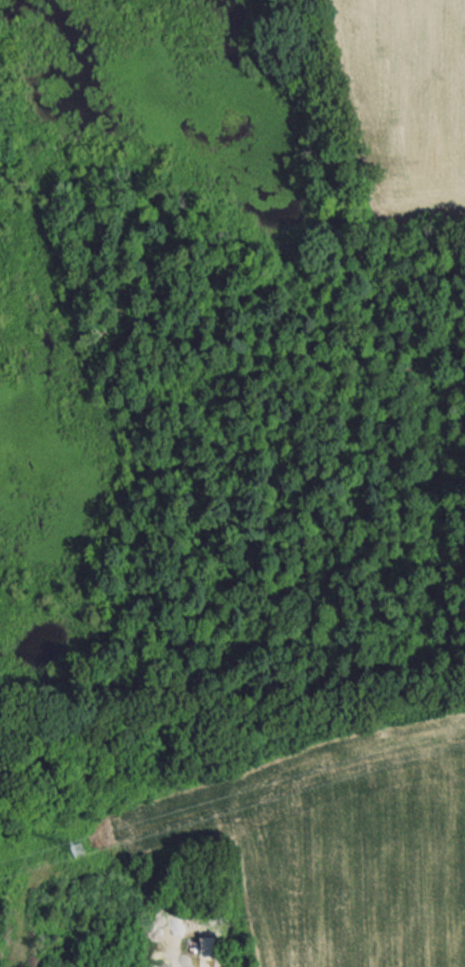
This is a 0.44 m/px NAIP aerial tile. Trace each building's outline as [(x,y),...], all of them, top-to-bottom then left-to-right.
[(214,935),(200,936),(201,954),(215,953),(214,935)]
